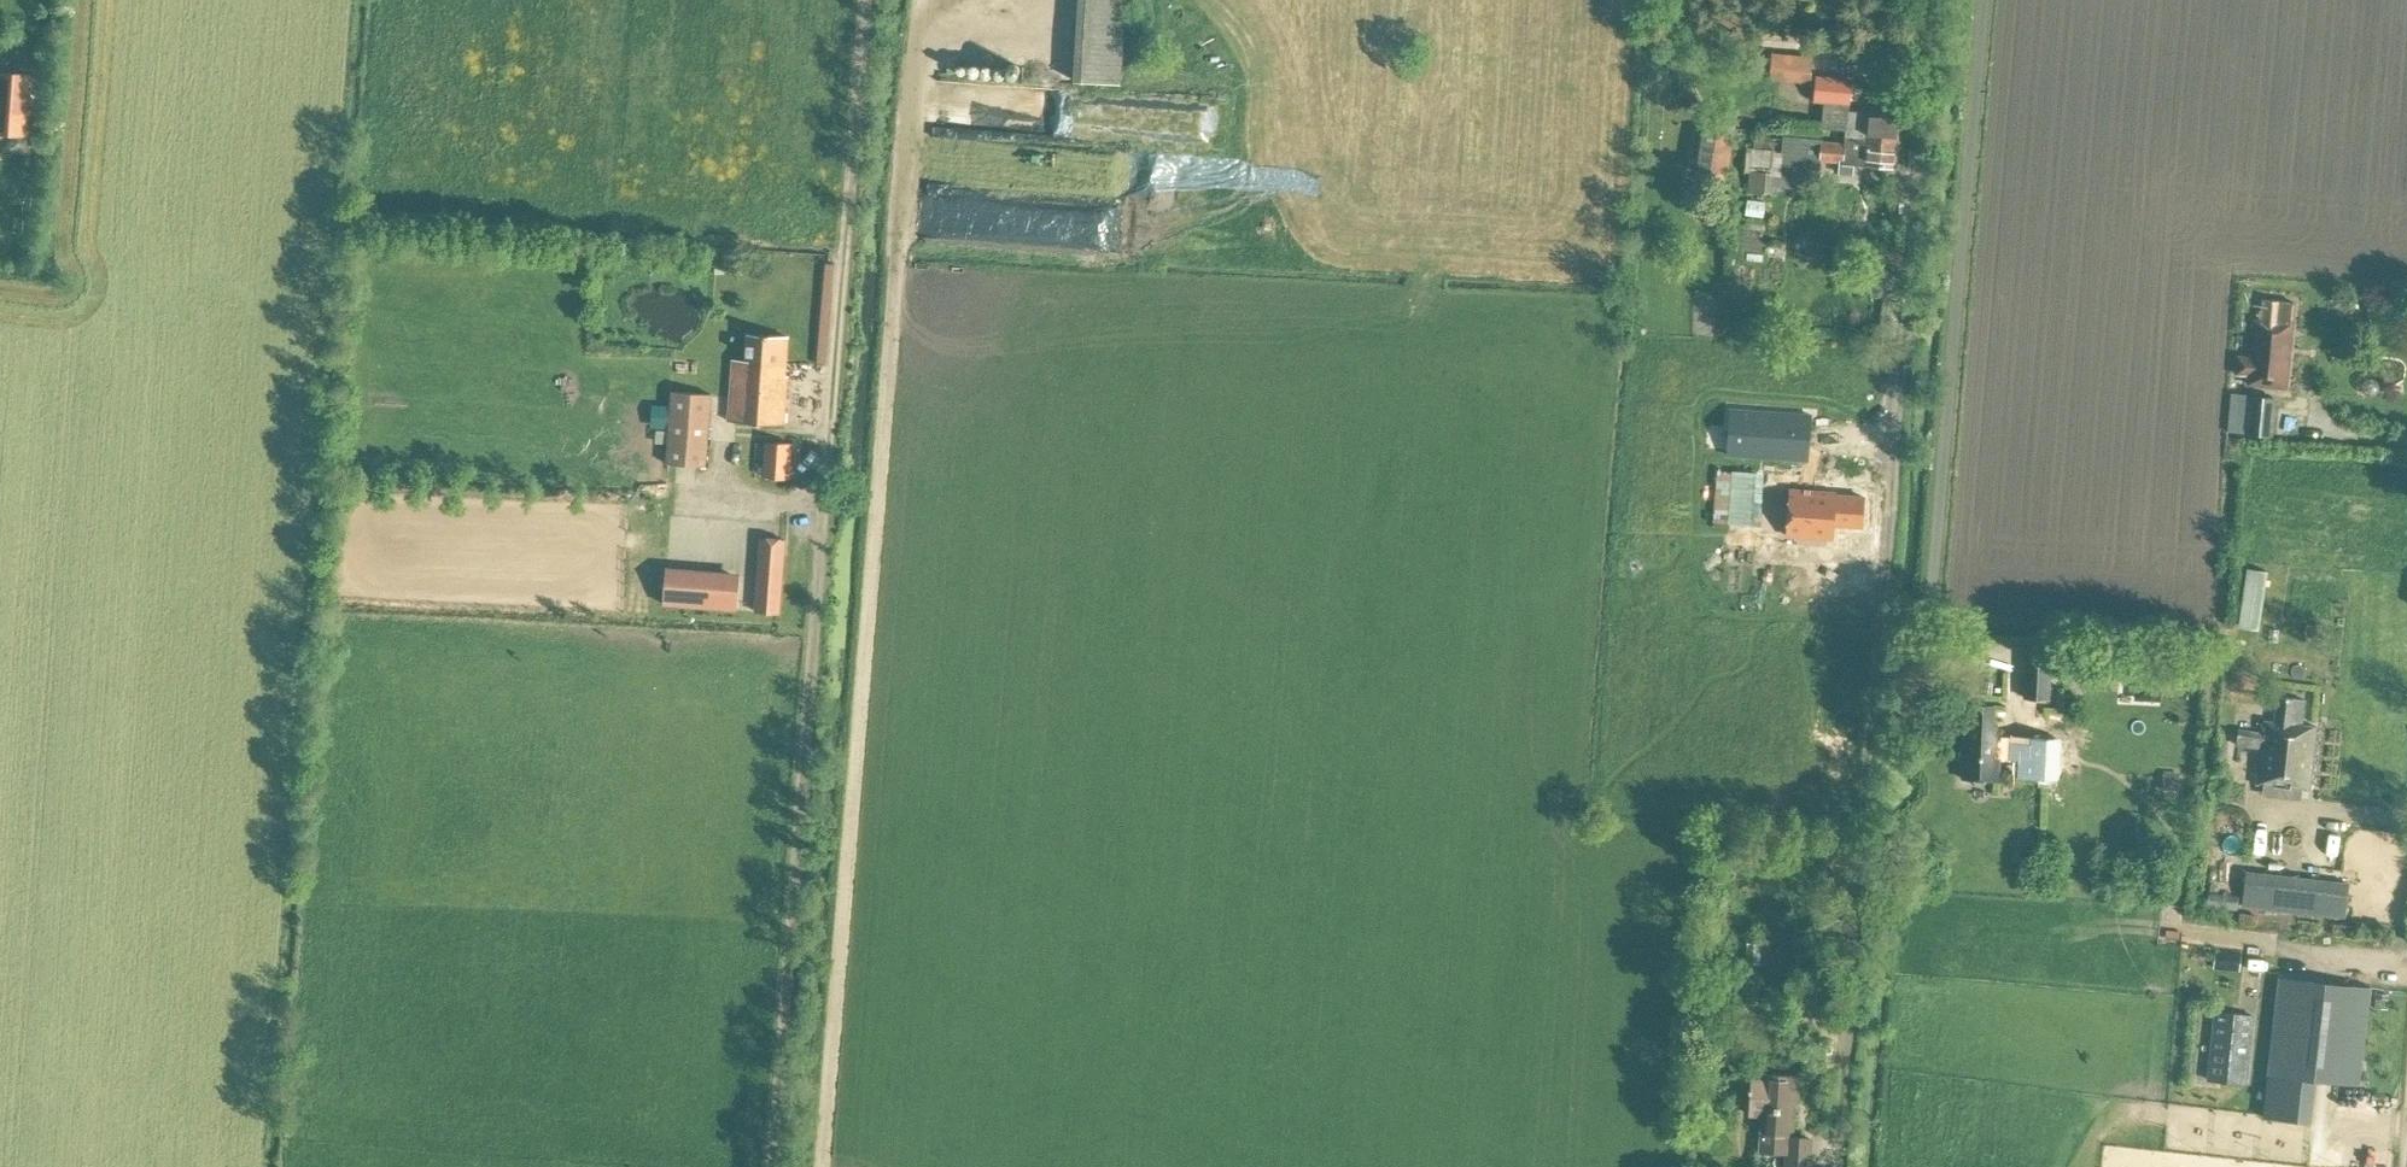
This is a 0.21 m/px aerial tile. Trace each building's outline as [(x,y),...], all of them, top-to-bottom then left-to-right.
[(1073,82),(1121,85),(1126,0),(1078,0),(1073,82)] [(1813,57),(1772,53),(1772,56),(1765,55),(1763,73),(1771,74),(1770,80),(1811,84),(1813,57)] [(0,71),(0,131),(27,133),(31,74),(0,71)] [(1825,100),(1822,128),(1846,130),(1845,136),(1897,141),(1900,115),(1847,110),(1849,80),(1816,77),(1815,99),(1825,100)] [(1696,175),(1728,179),(1734,137),(1702,132),(1696,175)] [(1819,170),(1820,160),(1836,161),(1836,171),(1852,173),(1853,163),(1895,167),(1897,141),(1845,136),(1845,142),(1784,136),(1782,157),(1774,156),(1776,138),(1755,136),(1754,148),(1747,147),(1744,173),(1749,173),(1748,191),(1772,193),(1773,175),(1777,175),(1776,186),(1805,188),(1806,177),(1818,178),(1819,170)] [(2251,349),(2250,356),(2237,355),(2236,373),(2248,374),(2247,385),(2288,389),(2294,321),(2291,320),(2292,303),(2263,300),(2261,322),(2254,321),(2251,349)] [(729,421),(785,425),(788,376),(785,376),(788,337),(748,334),(746,360),(733,359),(729,421)] [(666,462),(705,466),(711,394),(672,391),(666,462)] [(2245,434),(2272,437),(2276,397),(2249,394),(2245,434)] [(1729,407),(1726,456),(1808,462),(1812,413),(1729,407)] [(765,441),(764,456),(754,455),(752,471),(763,472),(763,475),(789,477),(791,443),(765,441)] [(1718,470),(1715,523),(1726,524),(1754,525),(1758,473),(1719,471),(1718,470)] [(1790,490),(1787,535),(1832,538),(1833,524),(1862,526),(1864,497),(1836,495),(1836,493),(1790,490)] [(780,612),(785,540),(761,538),(755,611),(780,612)] [(2249,565),(2243,623),(2262,625),(2268,567),(2249,565)] [(664,604),(736,609),(739,578),(666,572),(664,604)] [(2024,700),(2051,702),(2053,659),(2026,657),(2024,700)] [(2301,801),(2302,789),(2309,790),(2316,726),(2302,725),(2304,699),(2277,696),(2274,722),(2263,720),(2262,734),(2250,733),(2251,731),(2238,729),(2237,744),(2261,747),(2256,784),(2264,785),(2263,796),(2301,801)] [(1962,775),(1997,776),(2000,732),(1992,732),(1993,705),(1972,704),(1972,705),(1959,704),(1958,730),(1964,730),(1962,775)] [(2162,790),(2177,791),(2179,772),(2163,770),(2162,790)] [(2350,885),(2267,874),(2246,872),(2242,909),(2346,921),(2350,885)] [(1745,963),(1760,964),(1761,942),(1746,941),(1745,963)] [(2215,949),(2212,968),(2239,971),(2242,952),(2215,949)] [(2268,1073),(2359,1084),(2370,988),(2279,978),(2268,1073)] [(2209,1079),(2244,1083),(2251,1016),(2217,1012),(2209,1079)] [(1751,1102),(1751,1113),(1763,1114),(1760,1150),(1785,1151),(1785,1166),(1813,1166),(1814,1136),(1791,1135),(1792,1116),(1793,1101),(1797,1101),(1798,1075),(1769,1073),(1768,1080),(1753,1079),(1751,1102)]
